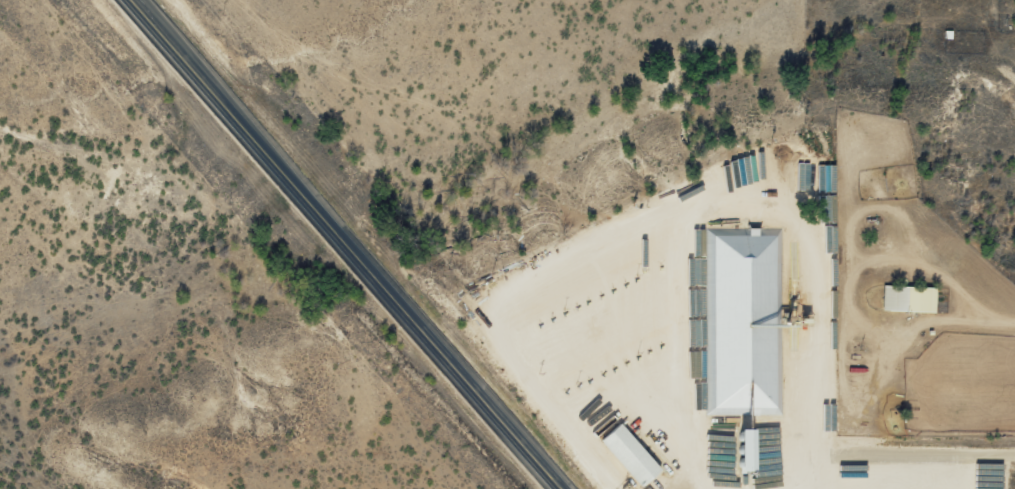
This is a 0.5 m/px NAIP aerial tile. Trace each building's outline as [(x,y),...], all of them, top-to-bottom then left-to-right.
[(782,414),(781,246),(781,227),(707,228),(707,243),(715,243),(716,384),(706,384),(706,415),(752,414),(782,414)] [(937,312),(937,286),(884,285),(883,310),(937,312)] [(663,469),(621,423),(601,442),(642,487),(663,469)] [(745,472),(758,472),(759,430),(739,429),(738,467),(745,468),(745,472)]
